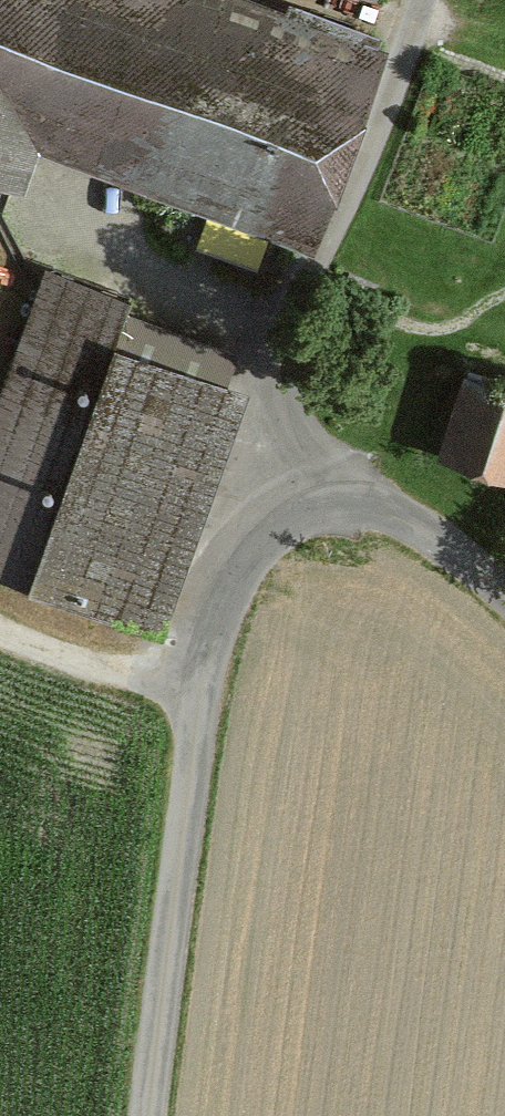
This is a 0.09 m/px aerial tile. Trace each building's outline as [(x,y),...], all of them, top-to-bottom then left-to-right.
[(271,0),(0,0),(0,179),(24,187),(38,147),(313,246),(387,40),(379,37),(382,28),(300,0),(287,0),(285,5),(271,0)] [(47,257),(0,388),(0,569),(163,627),(251,378),(232,371),(241,346),(126,306),(132,288),(47,257)] [(464,361),(437,448),(504,469),(504,373),(464,361)]
